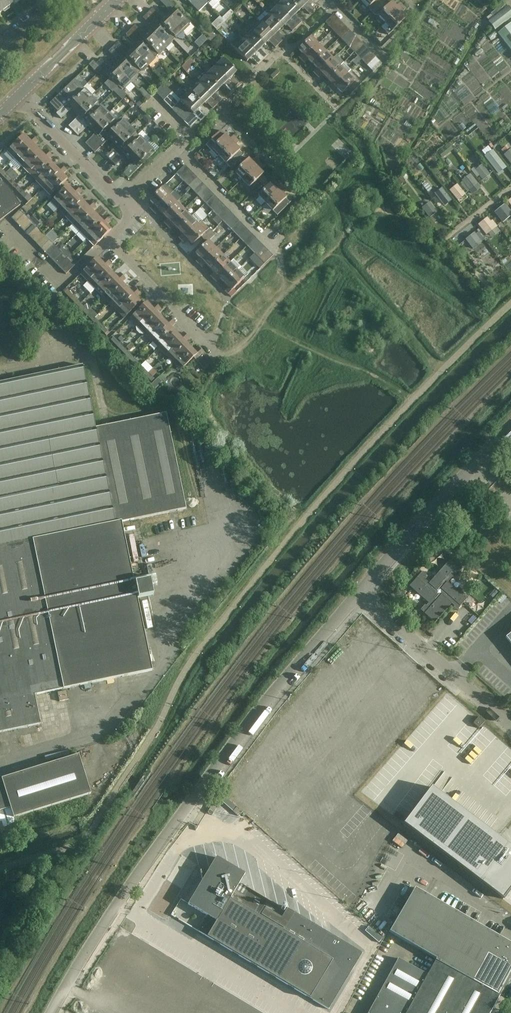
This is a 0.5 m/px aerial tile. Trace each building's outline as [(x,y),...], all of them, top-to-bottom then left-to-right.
[(8,7),(8,8),(10,7),(5,0),(0,0),(0,13),(8,7)] [(168,0),(161,0),(160,2),(167,9),(170,13),(167,16),(182,32),(191,23),(168,0)] [(198,12),(207,4),(203,0),(186,0),(198,12)] [(207,4),(212,9),(221,1),(220,0),(203,0),(207,4)] [(277,7),(297,27),(302,22),(295,15),(299,11),(287,0),(284,0),(277,7)] [(299,11),(302,8),(309,15),(314,10),(304,0),(287,0),(299,11)] [(372,13),(385,0),(362,0),(369,7),(369,10),(372,13)] [(385,24),(403,7),(400,4),(396,7),(391,2),(390,3),(387,0),(385,0),(372,13),(375,16),(378,16),(385,24)] [(508,20),(510,18),(510,11),(504,2),(494,9),(495,11),(491,14),(494,18),(489,22),(495,30),(498,34),(510,50),(510,24),(504,29),(501,25),(508,20)] [(268,12),(267,13),(281,28),(285,24),(292,32),(297,27),(277,7),(270,14),(268,12)] [(403,7),(385,24),(389,27),(385,32),(388,35),(406,18),(402,13),(405,9),(403,7)] [(159,16),(152,9),(147,14),(158,25),(156,27),(159,31),(164,26),(168,30),(165,32),(173,40),(176,37),(178,39),(183,40),(185,38),(184,34),(182,32),(167,16),(163,20),(160,16),(159,16)] [(231,11),(222,19),(225,22),(234,14),(231,11)] [(267,16),(260,23),(280,44),(285,39),(278,32),(281,28),(267,13),(265,14),(267,16)] [(158,25),(147,14),(143,18),(150,26),(153,29),(149,33),(165,48),(173,40),(165,32),(168,30),(164,26),(159,31),(156,27),(158,25)] [(325,23),(329,27),(338,19),(334,15),(325,23)] [(220,17),(218,18),(211,25),(216,31),(225,22),(222,19),(220,17)] [(329,27),(333,32),(342,23),(338,19),(329,27)] [(250,26),(248,28),(264,45),(268,41),(275,48),(280,44),(260,23),(255,28),(253,26),(250,26)] [(333,32),(338,36),(346,28),(342,23),(333,32)] [(142,33),(135,26),(130,30),(141,41),(139,44),(142,47),(147,42),(151,46),(148,48),(157,57),(165,48),(149,33),(146,36),(142,33)] [(248,36),(243,40),(263,61),(267,56),(260,49),(264,45),(248,28),(245,31),(245,33),(248,36)] [(338,36),(342,40),(350,32),(346,28),(338,36)] [(136,46),(132,50),(148,65),(157,57),(148,48),(151,46),(147,42),(142,47),(139,44),(141,41),(130,30),(125,35),(133,42),(132,43),(136,46)] [(342,40),(346,44),(354,36),(350,32),(342,40)] [(263,61),(243,40),(239,36),(230,45),(247,62),(251,58),(258,65),(263,61)] [(346,44),(350,49),(359,40),(354,36),(346,44)] [(299,58),(302,61),(318,45),(311,37),(298,50),(302,54),(299,58)] [(350,49),(354,53),(363,45),(359,40),(350,49)] [(118,43),(113,47),(124,58),(122,60),(125,64),(130,59),(134,63),(131,65),(139,73),(148,65),(132,50),(129,53),(125,50),(118,43)] [(308,60),(312,65),(325,52),(318,45),(302,61),(305,64),(308,60)] [(354,53),(358,57),(367,49),(363,45),(354,53)] [(119,63),(115,67),(131,82),(139,73),(131,65),(134,63),(130,59),(125,64),(122,60),(124,58),(113,47),(108,52),(115,59),(119,63)] [(358,57),(363,62),(371,53),(367,49),(358,57)] [(313,73),(316,76),(333,60),(325,52),(312,65),(317,69),(313,73)] [(363,62),(367,66),(375,57),(371,53),(363,62)] [(215,68),(234,88),(239,83),(232,76),(236,72),(221,57),(220,59),(222,61),(215,68)] [(375,57),(367,66),(371,70),(380,62),(375,57)] [(108,67),(101,59),(96,64),(102,69),(107,75),(122,90),(131,82),(115,67),(112,70),(108,66),(108,67)] [(322,75),(327,79),(340,67),(333,60),(316,76),(319,78),(322,75)] [(93,61),(89,65),(97,74),(102,69),(96,64),(93,61)] [(340,67),(327,79),(331,84),(328,87),(331,90),(351,71),(343,63),(340,67)] [(204,74),(219,89),(223,86),(230,93),(234,88),(215,68),(208,75),(206,73),(204,74)] [(351,71),(331,90),(333,93),(337,90),(341,94),(347,89),(352,93),(362,83),(351,71)] [(198,85),(217,105),(222,100),(215,93),(219,89),(204,74),(203,76),(205,78),(198,85)] [(50,104),(58,112),(67,103),(65,101),(69,97),(73,102),(77,99),(74,96),(83,88),(74,80),(50,104)] [(155,93),(159,97),(168,88),(164,84),(155,93)] [(187,91),(202,106),(206,102),(213,109),(217,105),(198,85),(191,92),(189,90),(187,91)] [(72,109),(75,112),(91,97),(83,88),(74,96),(77,99),(73,102),(69,97),(65,101),(67,103),(58,112),(56,114),(61,119),(68,112),(72,109)] [(159,97),(164,101),(173,93),(168,88),(159,97)] [(194,114),(185,123),(190,128),(198,120),(200,122),(205,117),(198,110),(202,106),(187,91),(186,92),(188,94),(181,101),(185,105),(189,110),(194,114)] [(164,101),(168,106),(177,97),(173,93),(164,101)] [(68,127),(73,131),(84,121),(86,123),(90,119),(86,115),(89,111),(91,113),(100,105),(91,97),(75,112),(79,116),(75,119),(76,119),(68,127)] [(168,106),(172,110),(181,101),(177,97),(168,106)] [(172,110),(176,114),(185,105),(181,101),(172,110)] [(89,126),(92,129),(108,114),(100,105),(91,113),(89,111),(86,115),(90,119),(86,123),(84,121),(73,131),(78,136),(85,129),(89,126)] [(176,114),(180,119),(189,110),(185,105),(176,114)] [(180,119),(185,123),(194,114),(189,110),(180,119)] [(85,144),(90,149),(116,123),(116,122),(108,114),(92,129),(96,133),(92,136),(92,137),(85,144)] [(110,139),(113,142),(129,127),(121,118),(116,122),(116,123),(90,149),(95,153),(106,142),(110,139)] [(106,157),(111,162),(122,150),(125,153),(128,150),(123,145),(127,141),(129,144),(138,135),(129,127),(113,142),(117,146),(113,149),(114,150),(106,157)] [(221,131),(204,147),(207,145),(213,150),(211,151),(217,157),(236,139),(233,137),(230,140),(225,135),(224,136),(220,132),(221,131)] [(13,160),(14,159),(35,139),(32,136),(28,140),(24,135),(7,151),(7,152),(6,153),(13,160)] [(127,156),(130,159),(146,144),(138,135),(129,144),(127,141),(123,145),(128,150),(125,153),(122,150),(111,162),(116,166),(123,159),(127,156)] [(14,159),(22,166),(38,150),(34,146),(38,142),(35,139),(14,159)] [(239,142),(236,139),(217,157),(217,158),(219,156),(230,168),(238,160),(244,155),(243,156),(239,151),(240,150),(235,146),(239,142)] [(146,144),(130,159),(134,163),(130,167),(123,174),(128,179),(159,149),(152,141),(147,146),(146,144)] [(22,166),(29,174),(49,154),(46,151),(43,154),(38,150),(22,166)] [(29,174),(36,181),(53,165),(48,160),(52,156),(49,154),(29,174)] [(244,155),(238,160),(243,165),(235,173),(242,180),(259,163),(256,160),(253,164),(248,159),(247,160),(243,156),(244,155)] [(497,158),(490,164),(498,173),(504,167),(497,158)] [(262,166),(259,163),(242,180),(249,188),(258,180),(262,184),(267,179),(267,178),(266,179),(262,175),(263,174),(258,170),(262,166)] [(36,181),(43,188),(64,168),(61,165),(57,169),(53,165),(36,181)] [(176,174),(181,179),(189,170),(185,166),(176,174)] [(64,168),(43,188),(51,196),(67,180),(63,175),(66,171),(64,168)] [(482,168),(475,174),(483,182),(489,177),(482,168)] [(6,174),(2,170),(0,172),(0,174),(1,175),(6,180),(14,172),(11,169),(6,174)] [(181,179),(185,183),(193,174),(189,170),(181,179)] [(18,177),(14,172),(6,180),(14,188),(17,185),(13,182),(18,177)] [(185,183),(189,187),(197,179),(193,174),(185,183)] [(189,187),(193,191),(202,183),(197,179),(189,187)] [(267,179),(262,184),(266,188),(258,196),(265,204),(282,187),(280,184),(276,188),(271,183),(270,184),(266,180),(267,179)] [(470,180),(464,185),(471,194),(478,188),(470,180)] [(19,204),(2,182),(0,184),(0,218),(19,204)] [(193,191),(197,196),(206,187),(202,183),(193,191)] [(18,187),(17,185),(14,188),(21,195),(24,192),(18,187)] [(150,209),(153,212),(169,196),(173,192),(165,185),(149,201),(154,205),(150,209)] [(58,209),(78,190),(76,187),(72,191),(67,186),(51,202),(53,200),(60,207),(58,209)] [(197,196),(201,200),(210,191),(206,187),(197,196)] [(285,190),(282,187),(265,204),(277,216),(291,203),(290,202),(289,203),(285,199),(286,198),(282,193),(285,190)] [(457,189),(451,195),(458,204),(465,198),(457,189)] [(65,217),(82,201),(77,196),(81,193),(78,190),(58,209),(58,210),(61,207),(67,215),(65,217)] [(201,200),(206,204),(214,196),(210,191),(201,200)] [(26,194),(24,192),(21,195),(28,203),(32,199),(27,193),(26,194)] [(439,195),(432,200),(440,209),(446,203),(439,195)] [(159,211),(164,216),(176,203),(169,196),(153,212),(156,215),(159,211)] [(206,204),(210,209),(218,200),(214,196),(206,204)] [(210,209),(214,213),(223,204),(218,200),(210,209)] [(72,224),(73,224),(93,204),(90,202),(86,205),(82,201),(65,217),(66,217),(68,215),(75,222),(72,224)] [(164,224),(167,226),(184,210),(176,203),(164,216),(168,220),(164,224)] [(80,232),(96,216),(92,211),(96,207),(93,204),(73,224),(73,225),(75,222),(82,229),(80,232)] [(214,213),(218,217),(227,209),(223,204),(214,213)] [(428,207),(422,213),(429,221),(436,215),(428,207)] [(218,217),(222,221),(231,213),(227,209),(218,217)] [(11,219),(15,223),(24,215),(20,210),(11,219)] [(174,226),(178,230),(191,218),(184,210),(167,226),(170,229),(174,226)] [(498,217),(506,226),(510,221),(510,218),(505,211),(498,217)] [(222,221),(227,226),(235,217),(231,213),(222,221)] [(179,238),(182,241),(201,222),(194,215),(195,214),(194,214),(178,230),(182,235),(179,238)] [(15,223),(20,227),(28,219),(24,215),(15,223)] [(29,220),(32,223),(37,228),(38,230),(43,225),(34,216),(29,220)] [(87,239),(107,219),(105,216),(101,220),(96,216),(80,232),(82,230),(89,237),(87,239)] [(227,226),(231,230),(239,222),(235,217),(227,226)] [(20,227),(24,232),(32,223),(29,220),(28,219),(20,227)] [(94,246),(95,247),(111,230),(106,226),(110,222),(107,219),(87,239),(90,237),(96,244),(94,246)] [(201,237),(204,240),(212,232),(209,229),(202,222),(201,222),(182,241),(184,244),(188,241),(193,245),(201,237)] [(231,230),(235,235),(244,226),(239,222),(231,230)] [(489,222),(482,228),(490,236),(496,230),(489,222)] [(24,232),(28,236),(37,228),(32,223),(24,232)] [(235,235),(239,239),(248,230),(244,226),(235,235)] [(28,236),(32,240),(41,232),(38,230),(37,228),(28,236)] [(239,239),(243,243),(252,235),(248,230),(239,239)] [(49,240),(53,245),(59,239),(51,231),(46,237),(49,240)] [(32,240),(36,245),(45,236),(41,232),(32,240)] [(196,262),(199,265),(215,249),(209,242),(215,236),(212,232),(204,240),(207,243),(195,254),(200,258),(196,262)] [(243,243),(248,247),(256,239),(252,235),(243,243)] [(36,245),(41,249),(49,240),(46,237),(45,236),(36,245)] [(476,237),(469,243),(477,251),(483,245),(476,237)] [(248,247),(252,252),(260,243),(256,239),(248,247)] [(41,249),(45,253),(53,245),(49,240),(41,249)] [(252,252),(256,256),(264,247),(260,243),(252,252)] [(45,253),(49,257),(58,249),(53,245),(45,253)] [(256,256),(260,260),(269,252),(264,247),(256,256)] [(49,257),(53,262),(53,261),(62,253),(60,251),(58,249),(49,257)] [(63,249),(60,251),(62,253),(67,259),(70,256),(63,249)] [(205,264),(210,269),(223,256),(215,249),(199,265),(202,268),(205,264)] [(269,252),(260,260),(264,264),(273,256),(269,252)] [(67,259),(62,253),(53,261),(62,270),(70,262),(67,259)] [(77,264),(70,256),(67,259),(70,262),(74,266),(77,264)] [(211,277),(213,280),(230,264),(223,256),(210,269),(214,273),(211,277)] [(83,272),(90,279),(108,262),(106,259),(102,263),(97,258),(79,275),(80,276),(83,272)] [(220,279),(224,283),(241,267),(234,259),(230,264),(213,280),(216,282),(220,279)] [(74,266),(70,262),(62,270),(66,275),(74,266)] [(90,294),(95,289),(111,273),(107,268),(111,265),(108,262),(90,279),(83,287),(90,294)] [(241,267),(224,283),(229,288),(225,291),(228,295),(249,274),(241,267)] [(95,289),(102,296),(123,276),(120,274),(116,277),(111,273),(95,289)] [(102,296),(110,304),(126,288),(122,283),(126,279),(123,276),(102,296)] [(110,304),(117,311),(137,291),(134,288),(131,292),(126,288),(110,304)] [(64,293),(70,299),(73,296),(67,290),(64,293)] [(137,291),(117,311),(124,319),(141,303),(136,298),(140,294),(137,291)] [(80,304),(73,296),(70,299),(77,306),(80,304)] [(130,319),(137,326),(158,307),(155,304),(152,307),(147,302),(147,303),(146,303),(130,319)] [(88,311),(80,304),(77,306),(85,314),(88,311)] [(143,335),(144,334),(161,318),(157,313),(160,309),(158,307),(137,326),(136,328),(137,332),(140,334),(143,335)] [(90,308),(88,311),(85,314),(92,321),(95,318),(98,316),(90,308)] [(102,326),(95,318),(92,321),(99,328),(102,326)] [(144,334),(152,341),(172,321),(169,318),(165,322),(161,318),(144,334)] [(152,341),(159,349),(175,332),(171,328),(175,324),(172,321),(152,341)] [(108,331),(102,326),(99,328),(105,334),(108,331)] [(159,349),(166,356),(186,336),(184,333),(180,337),(175,332),(159,349)] [(166,356),(173,363),(190,347),(185,343),(189,339),(186,336),(166,356)] [(114,338),(111,340),(117,346),(119,344),(114,338)] [(127,351),(119,344),(117,346),(124,354),(127,351)] [(190,347),(173,363),(181,371),(194,358),(204,369),(210,363),(206,358),(207,357),(198,348),(194,352),(190,347)] [(134,359),(127,351),(124,354),(131,361),(134,359)] [(141,366),(134,359),(131,361),(138,369),(141,366)] [(148,373),(141,366),(138,369),(145,376),(148,373)] [(41,725),(35,697),(152,673),(137,601),(155,598),(152,583),(134,586),(121,524),(186,511),(166,414),(95,428),(83,367),(0,384),(0,734),(41,725)] [(152,370),(148,373),(145,376),(151,382),(154,379),(152,377),(156,374),(152,370)] [(151,385),(155,390),(163,383),(158,378),(151,385)] [(461,567),(459,565),(451,558),(429,584),(425,580),(427,577),(422,572),(409,587),(428,604),(426,606),(425,605),(420,610),(434,623),(451,604),(458,609),(466,600),(447,582),(455,574),(461,567)] [(69,701),(67,692),(58,693),(60,703),(69,701)] [(479,717),(478,718),(473,724),(479,729),(484,722),(479,717)] [(11,808),(14,818),(94,794),(82,753),(2,778),(4,783),(0,784),(0,812),(11,808)] [(403,824),(503,899),(510,888),(510,847),(440,794),(432,788),(431,787),(403,824)] [(242,812),(237,808),(233,812),(239,817),(242,812)] [(287,909),(282,918),(264,907),(268,901),(248,889),(245,895),(236,890),(241,881),(245,875),(231,866),(216,857),(213,862),(208,871),(209,874),(202,876),(201,871),(200,872),(203,883),(200,884),(188,905),(207,916),(198,932),(329,1010),(362,953),(287,909)] [(434,962),(498,998),(500,995),(500,996),(501,995),(498,994),(510,971),(510,944),(414,887),(389,932),(436,958),(434,962)] [(368,1012),(490,1012),(498,998),(434,962),(426,976),(397,960),(368,1012)]
